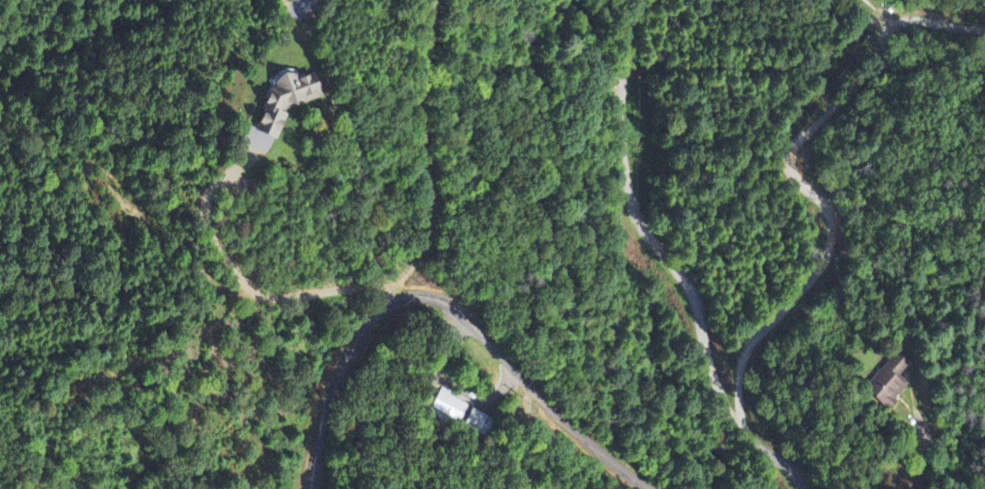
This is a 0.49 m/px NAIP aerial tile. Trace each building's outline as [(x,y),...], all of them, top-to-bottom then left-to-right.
[(320,100),(315,82),(303,78),(294,81),(293,78),(287,76),(271,81),(274,91),(266,93),(255,128),(264,131),(261,138),(275,142),(284,111),(320,100)] [(873,398),(887,411),(909,388),(897,377),(906,367),(893,356),(870,381),(880,390),(873,398)] [(460,421),(469,403),(440,390),(432,409),(460,421)] [(463,427),(486,437),(494,420),(471,410),(463,427)]
